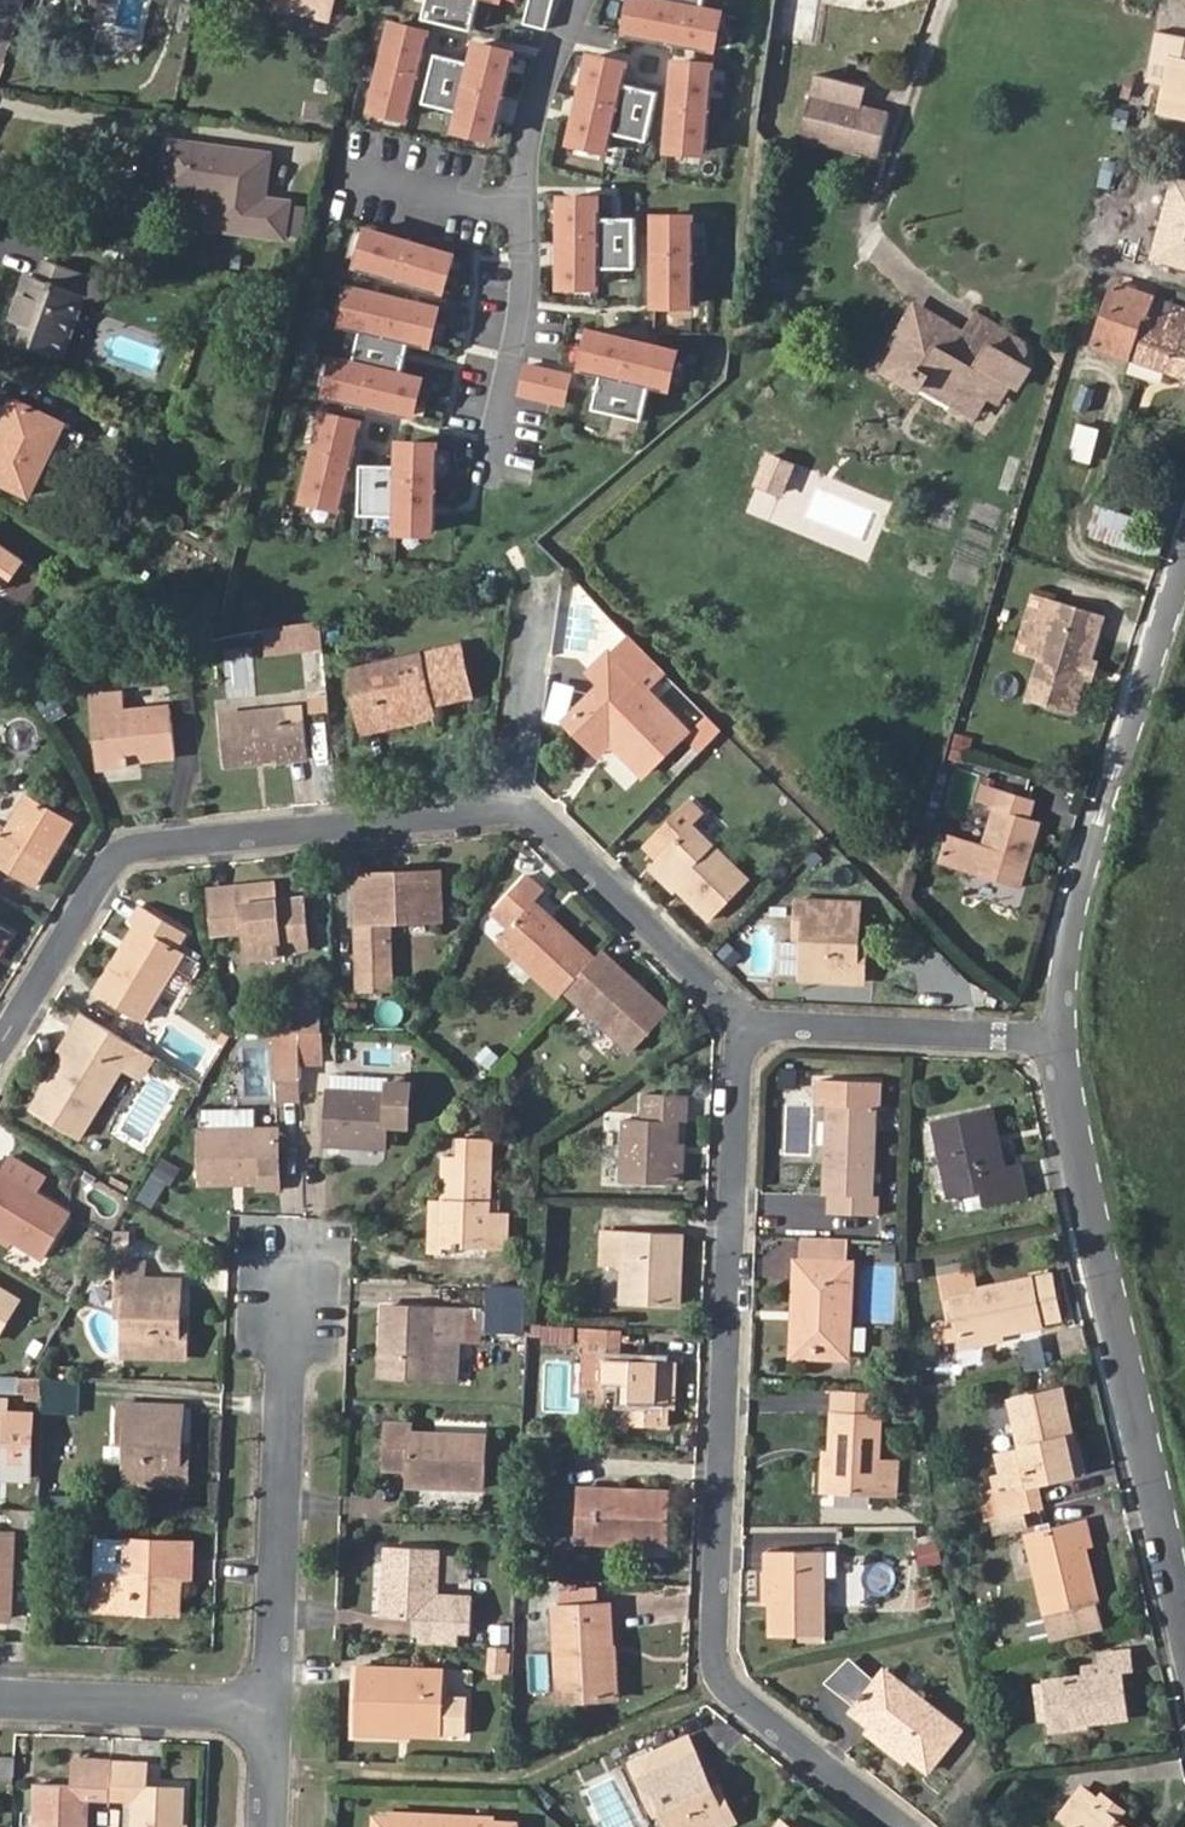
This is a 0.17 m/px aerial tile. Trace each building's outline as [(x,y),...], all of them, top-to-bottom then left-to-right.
[(417,20),(469,32),(477,0),(422,0),(417,20)] [(518,25),(542,31),(549,0),(524,0),(518,25)] [(622,34),(707,51),(715,14),(698,10),(700,0),(629,0),(622,34)] [(424,34),(386,25),(366,109),(403,118),(424,34)] [(1154,33),(1145,80),(1163,83),(1158,112),(1184,117),(1184,39),(1154,33)] [(430,53),(418,104),(454,113),(450,129),(487,138),(508,55),(471,46),(467,62),(430,53)] [(621,67),(585,57),(565,142),(602,151),(606,134),(642,143),(653,91),(617,83),(621,67)] [(707,68),(669,63),(661,149),(699,154),(707,68)] [(863,86),(817,75),(813,96),(807,94),(797,136),(875,155),(884,113),(859,106),(863,86)] [(266,154),(167,140),(159,191),(211,198),(207,227),(281,238),(286,200),(260,196),(266,154)] [(593,199),(555,200),(554,286),(592,286),(592,268),(626,269),(627,219),(593,218),(593,199)] [(686,219),(648,219),(648,305),(686,306),(686,219)] [(364,230),(353,266),(435,291),(446,255),(364,230)] [(23,276),(2,337),(61,358),(82,295),(94,299),(101,281),(46,261),(39,281),(23,276)] [(1144,323),(1153,298),(1113,284),(1091,344),(1128,358),(1142,323),(1144,323)] [(431,307),(348,287),(339,324),(355,329),(347,363),(330,359),(322,395),(405,415),(414,379),(391,374),(399,339),(422,345),(431,307)] [(1164,372),(1184,309),(1160,300),(1153,298),(1144,323),(1130,359),(1139,362),(1164,372)] [(1184,309),(1164,372),(1184,380),(1184,309)] [(958,337),(916,312),(897,343),(904,348),(891,370),(919,387),(924,380),(959,402),(956,409),(973,420),(987,398),(996,403),(1008,383),(1017,388),(1029,368),(1019,362),(1030,344),(1000,326),(975,311),(958,337)] [(1130,359),(1144,323),(1142,323),(1128,358),(1130,359)] [(670,352),(586,331),(577,369),(595,373),(586,410),(635,421),(644,385),(661,389),(670,352)] [(566,375),(520,365),(513,395),(558,405),(566,375)] [(1096,391),(1079,385),(1071,409),(1087,415),(1096,391)] [(0,431),(0,481),(23,492),(48,444),(71,455),(81,435),(61,426),(63,422),(15,400),(0,431)] [(317,415),(297,498),(334,507),(354,424),(317,415)] [(1069,457),(1090,464),(1099,430),(1079,424),(1069,457)] [(391,466),(354,465),(352,516),(390,517),(389,531),(428,532),(431,447),(392,445),(391,466)] [(1089,536),(1135,548),(1143,515),(1097,503),(1089,536)] [(22,562),(0,547),(0,586),(4,589),(22,562)] [(40,575),(22,562),(4,589),(21,601),(40,575)] [(1044,638),(1056,598),(1039,593),(1027,633),(1044,638)] [(1094,656),(1107,614),(1056,598),(1044,638),(1049,640),(1031,699),(1075,713),(1088,673),(1081,670),(1086,653),(1094,656)] [(614,655),(649,692),(669,673),(633,636),(614,655)] [(360,721),(432,707),(472,699),(463,649),(350,671),(360,721)] [(1096,675),(1101,658),(1094,656),(1086,653),(1081,670),(1088,673),(1096,675)] [(604,734),(616,745),(646,776),(690,735),(649,692),(614,655),(595,673),(607,686),(569,724),(591,746),(604,734)] [(555,677),(544,716),(564,722),(576,683),(555,677)] [(97,710),(99,760),(172,757),(170,706),(97,710)] [(435,718),(432,707),(360,721),(363,733),(435,718)] [(304,755),(301,708),(219,715),(223,767),(255,765),(255,759),(304,755)] [(603,758),(616,745),(604,734),(591,746),(603,758)] [(942,868),(1020,894),(1027,873),(1021,871),(1024,860),(1030,862),(1040,830),(1032,827),(1038,806),(986,789),(980,807),(998,813),(986,850),(951,839),(942,868)] [(36,802),(14,837),(0,827),(0,869),(30,888),(70,825),(36,802)] [(662,858),(653,868),(712,925),(750,886),(695,831),(706,819),(690,803),(650,845),(662,858)] [(1027,873),(1030,862),(1024,860),(1021,871),(1027,873)] [(438,870),(397,871),(396,881),(439,880),(438,870)] [(351,872),(353,921),(387,920),(440,919),(439,880),(396,881),(397,871),(351,872)] [(498,940),(558,994),(563,988),(591,958),(532,903),(544,891),(525,873),(494,908),(511,926),(498,940)] [(276,901),(273,883),(207,890),(212,923),(241,920),(246,954),(309,948),(302,899),(276,901)] [(866,954),(865,935),(865,897),(801,896),(802,920),(813,920),(813,942),(814,977),(876,977),(876,954),(866,954)] [(92,995),(132,1019),(174,950),(167,945),(176,930),(135,905),(124,923),(133,928),(92,995)] [(353,921),(354,936),(387,936),(387,920),(353,921)] [(813,920),(802,920),(802,941),(813,942),(813,920)] [(396,921),(395,933),(436,935),(437,922),(396,921)] [(876,935),(865,935),(866,954),(876,954),(876,935)] [(387,936),(354,936),(355,986),(389,986),(387,936)] [(664,1012),(599,949),(591,958),(563,988),(629,1048),(664,1012)] [(149,1058),(79,1017),(56,1054),(63,1059),(16,1135),(62,1161),(122,1062),(140,1073),(149,1058)] [(297,1034),(272,1034),(272,1079),(298,1079),(298,1065),(297,1034)] [(336,1034),(297,1034),(298,1065),(334,1065),(336,1034)] [(326,1088),(324,1141),(381,1143),(382,1121),(405,1122),(407,1077),(384,1077),(383,1090),(326,1088)] [(298,1079),(272,1079),(272,1101),(299,1101),(298,1079)] [(835,1151),(824,1151),(822,1196),(827,1197),(826,1218),(876,1221),(877,1199),(870,1199),(873,1109),(880,1109),(881,1084),(822,1081),(821,1105),(826,1106),(837,1106),(835,1151)] [(676,1175),(677,1133),(678,1107),(688,1108),(689,1084),(648,1082),(646,1106),(627,1105),(624,1172),(676,1175)] [(826,1106),(824,1151),(835,1151),(837,1106),(826,1106)] [(933,1121),(947,1201),(978,1194),(981,1207),(1024,1200),(1017,1163),(997,1168),(984,1111),(933,1121)] [(198,1131),(199,1183),(256,1182),(257,1188),(277,1188),(276,1129),(198,1131)] [(442,1197),(440,1243),(505,1245),(507,1214),(486,1213),(487,1196),(490,1134),(459,1133),(458,1153),(444,1153),(442,1197)] [(689,1134),(677,1133),(676,1175),(687,1175),(689,1134)] [(40,1180),(6,1161),(0,1171),(0,1178),(31,1196),(40,1180)] [(64,1215),(31,1196),(0,1178),(0,1238),(39,1260),(64,1215)] [(426,1242),(440,1243),(442,1197),(428,1196),(426,1242)] [(486,1213),(507,1214),(508,1197),(487,1196),(486,1213)] [(671,1268),(679,1268),(681,1226),(624,1225),(624,1229),(604,1228),(602,1263),(622,1264),(620,1298),(669,1301),(671,1268)] [(832,1239),(802,1238),(801,1264),(830,1265),(832,1239)] [(845,1266),(845,1240),(832,1239),(830,1265),(801,1264),(793,1264),(790,1313),(799,1313),(797,1352),(846,1354),(849,1266),(845,1266)] [(117,1263),(117,1279),(123,1279),(150,1280),(150,1265),(117,1263)] [(605,1265),(605,1298),(619,1297),(619,1265),(605,1265)] [(677,1302),(679,1268),(671,1268),(669,1301),(677,1302)] [(1055,1276),(978,1291),(974,1274),(948,1279),(952,1297),(962,1342),(1045,1326),(1044,1323),(1065,1318),(1055,1276)] [(175,1336),(176,1318),(177,1281),(150,1280),(123,1279),(117,1279),(116,1299),(122,1299),(121,1316),(120,1356),(184,1359),(185,1336),(175,1336)] [(524,1336),(528,1285),(491,1282),(487,1333),(524,1336)] [(17,1304),(0,1294),(0,1333),(17,1304)] [(380,1374),(429,1377),(431,1345),(432,1338),(457,1339),(460,1339),(461,1309),(383,1305),(380,1374)] [(788,1351),(797,1352),(799,1313),(790,1313),(788,1351)] [(185,1319),(176,1318),(175,1336),(185,1336),(185,1319)] [(544,1323),(543,1342),(573,1345),(575,1326),(544,1323)] [(608,1356),(609,1326),(585,1325),(584,1343),(582,1378),(624,1381),(621,1427),(660,1429),(661,1409),(661,1395),(673,1395),(675,1360),(608,1356)] [(1021,1337),(1027,1369),(1049,1364),(1043,1333),(1021,1337)] [(457,1339),(432,1338),(431,1345),(429,1377),(455,1379),(457,1339)] [(71,1412),(73,1378),(40,1376),(39,1411),(71,1412)] [(1001,1516),(1039,1507),(1035,1484),(1072,1475),(1063,1436),(1071,1434),(1061,1392),(1009,1403),(1020,1451),(997,1456),(1005,1489),(996,1491),(1001,1516)] [(661,1395),(661,1409),(673,1410),(673,1395),(661,1395)] [(32,1453),(33,1413),(6,1413),(6,1400),(0,1399),(0,1437),(5,1437),(5,1452),(32,1453)] [(126,1445),(115,1445),(113,1482),(185,1485),(186,1461),(178,1461),(179,1447),(181,1408),(127,1405),(127,1427),(126,1445)] [(895,1494),(896,1462),(876,1461),(878,1416),(828,1415),(825,1491),(895,1494)] [(409,1467),(408,1481),(482,1485),(485,1430),(410,1427),(410,1420),(384,1418),(382,1466),(409,1467)] [(116,1426),(115,1445),(126,1445),(127,1427),(116,1426)] [(1063,1436),(1072,1475),(1080,1474),(1071,1434),(1063,1436)] [(178,1461),(186,1461),(187,1447),(179,1447),(178,1461)] [(31,1477),(32,1453),(5,1452),(5,1477),(31,1477)] [(670,1489),(575,1484),(573,1538),(667,1542),(670,1489)] [(1051,1639),(1103,1628),(1083,1547),(1089,1546),(1083,1522),(1026,1535),(1051,1639)] [(8,1618),(13,1531),(0,1531),(0,1618),(8,1618)] [(111,1601),(111,1610),(176,1612),(177,1575),(192,1576),(193,1541),(132,1538),(131,1574),(92,1573),(91,1601),(111,1601)] [(422,1613),(421,1643),(459,1645),(460,1629),(473,1629),(474,1593),(445,1591),(448,1544),(387,1540),(383,1610),(422,1613)] [(939,1541),(917,1543),(918,1565),(941,1564),(939,1541)] [(763,1549),(763,1598),(772,1599),(773,1639),(820,1639),(820,1574),(834,1574),(834,1549),(820,1549),(763,1549)] [(91,1609),(111,1610),(111,1601),(91,1601),(91,1609)] [(604,1643),(611,1643),(609,1601),(555,1603),(558,1700),(607,1697),(604,1643)] [(618,1643),(611,1643),(604,1643),(607,1697),(622,1696),(618,1643)] [(512,1646),(489,1644),(486,1672),(509,1674),(512,1646)] [(1045,1682),(1049,1719),(1086,1714),(1088,1725),(1129,1721),(1128,1704),(1140,1702),(1134,1652),(1101,1656),(1102,1665),(1103,1677),(1083,1679),(1045,1682)] [(444,1703),(445,1694),(446,1669),(356,1665),(354,1723),(409,1725),(408,1737),(444,1738),(444,1732),(469,1733),(470,1705),(444,1703)] [(1083,1668),(1083,1679),(1103,1677),(1102,1665),(1083,1668)] [(866,1732),(906,1764),(925,1780),(957,1739),(879,1675),(852,1710),(871,1725),(866,1732)] [(470,1695),(445,1694),(444,1703),(470,1705),(470,1695)] [(847,1717),(866,1732),(871,1725),(852,1710),(847,1717)] [(1086,1714),(1049,1719),(1051,1732),(1088,1728),(1088,1725),(1086,1714)] [(409,1725),(354,1723),(354,1735),(408,1737),(409,1725)] [(901,1770),(906,1764),(866,1732),(861,1738),(901,1770)] [(109,1797),(109,1793),(111,1755),(73,1753),(72,1780),(40,1778),(38,1826),(89,1826),(90,1797),(109,1797)] [(658,1813),(666,1826),(717,1826),(732,1820),(721,1799),(716,1803),(708,1787),(692,1754),(636,1782),(646,1803),(652,1801),(658,1813)] [(111,1755),(109,1793),(132,1793),(131,1826),(182,1826),(184,1784),(147,1783),(147,1756),(111,1755)] [(0,1756),(0,1776),(12,1776),(12,1756),(0,1756)] [(716,1803),(721,1799),(714,1784),(708,1787),(716,1803)] [(1098,1800),(1080,1788),(1059,1818),(1071,1826),(1121,1826),(1114,1822),(1093,1807),(1098,1800)] [(1101,1797),(1098,1800),(1093,1807),(1114,1822),(1122,1812),(1101,1797)] [(652,1816),(658,1813),(652,1801),(646,1803),(652,1816)] [(391,1813),(390,1820),(494,1825),(495,1818),(391,1813)]
